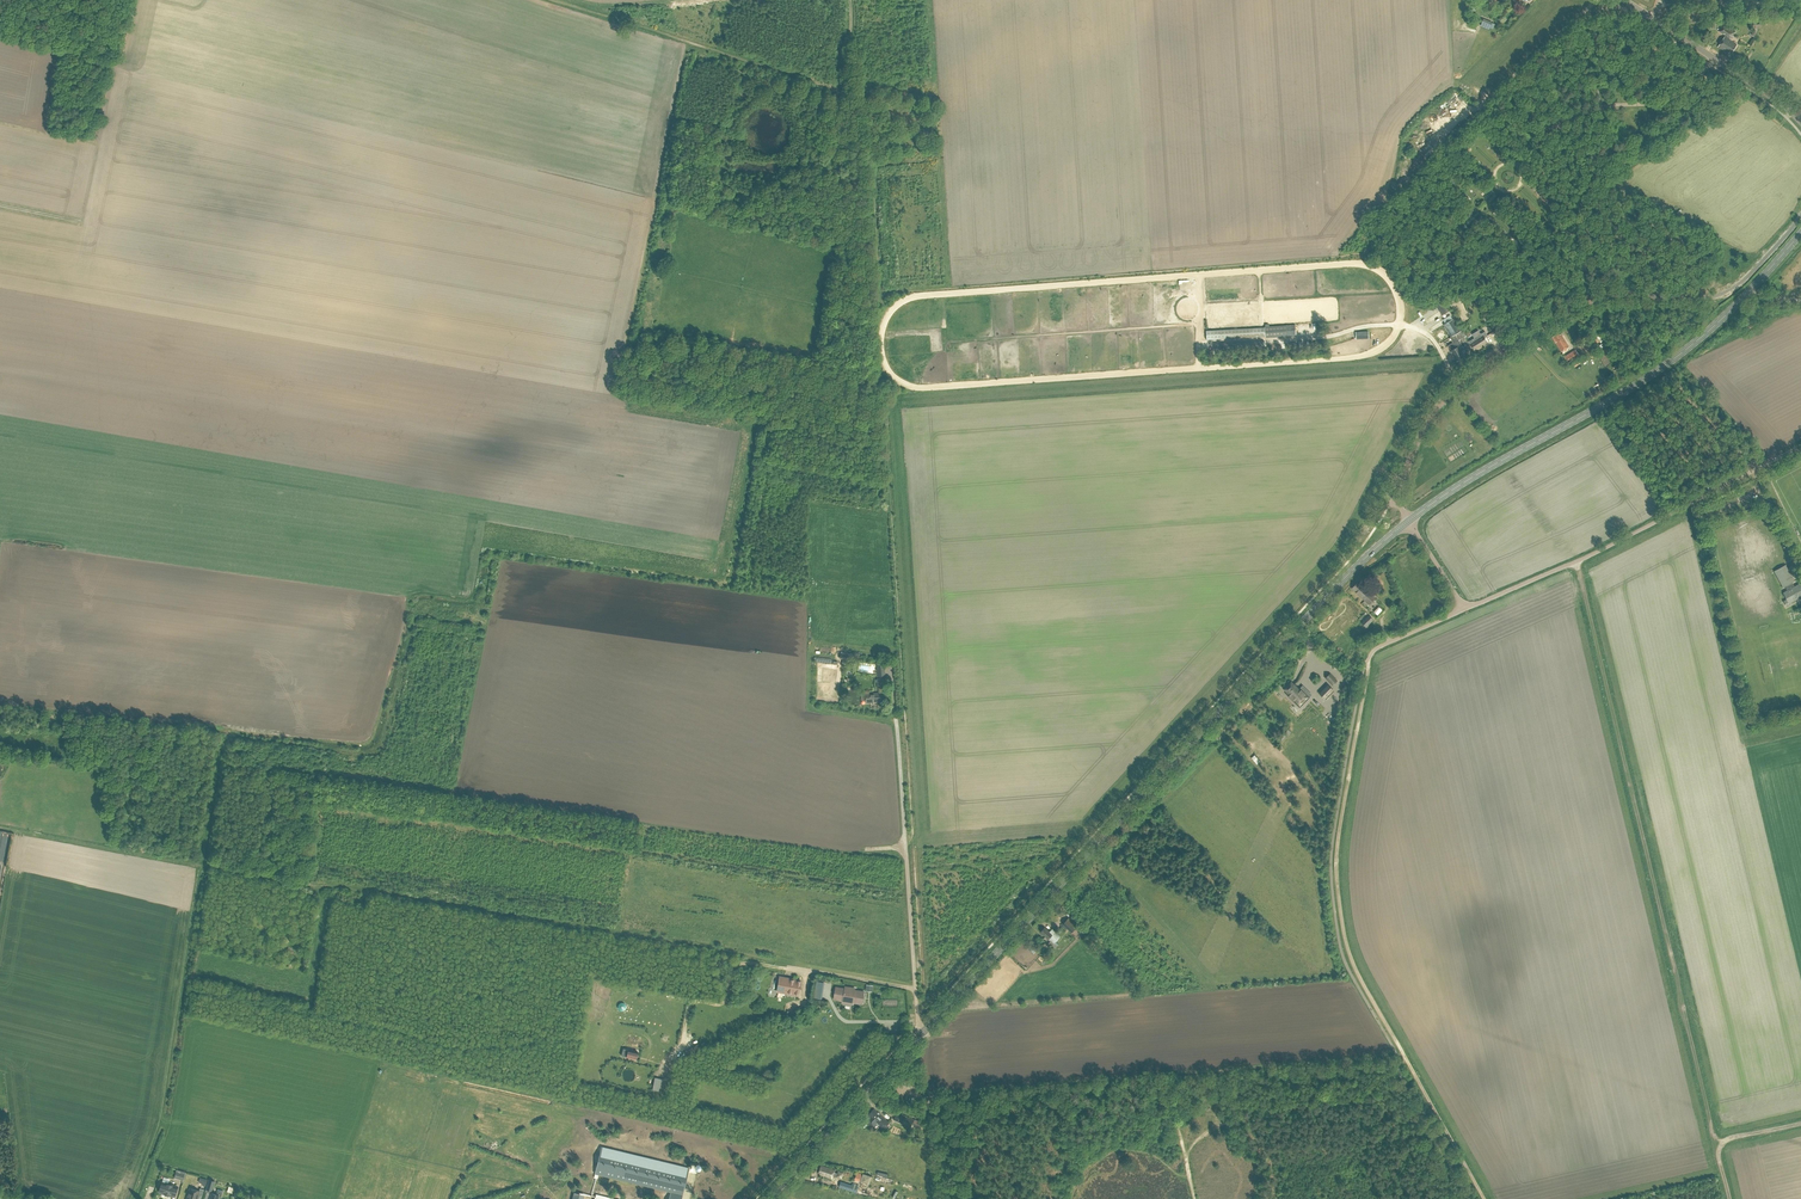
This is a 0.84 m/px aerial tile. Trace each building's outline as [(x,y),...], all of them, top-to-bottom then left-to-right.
[(1716,29),(1731,38),(1735,31),(1723,23),(1721,26),(1719,25),(1716,29)] [(1724,36),(1717,47),(1728,54),(1729,52),(1731,53),(1736,45),(1730,41),(1724,36)] [(1463,300),(1461,296),(1461,294),(1457,296),(1447,299),(1449,305),(1463,300)] [(1442,301),(1436,305),(1443,315),(1449,311),(1442,301)] [(1459,347),(1462,345),(1458,340),(1460,339),(1457,333),(1461,331),(1453,319),(1450,315),(1443,319),(1446,323),(1444,324),(1451,336),(1450,337),(1453,343),(1448,346),(1451,350),(1451,351),(1457,361),(1458,360),(1458,361),(1461,359),(1461,358),(1464,356),(1459,347)] [(1265,327),(1265,337),(1295,335),(1295,324),(1265,326),(1265,327)] [(1265,337),(1265,327),(1242,328),(1208,330),(1209,340),(1243,338),(1265,337)] [(1368,331),(1356,331),(1356,339),(1368,338),(1368,331)] [(1469,342),(1475,351),(1482,347),(1481,345),(1487,341),(1484,337),(1487,335),(1485,332),(1469,342)] [(1551,337),(1561,352),(1569,346),(1561,333),(1559,334),(1558,332),(1551,337)] [(1597,353),(1599,356),(1603,352),(1609,348),(1607,345),(1601,349),(1597,353)] [(1579,356),(1575,349),(1564,356),(1568,363),(1579,356)] [(1787,599),(1783,601),(1786,606),(1790,604),(1789,602),(1800,596),(1800,583),(1794,587),(1791,582),(1793,581),(1785,565),(1774,571),(1782,587),(1784,586),(1787,590),(1783,592),(1787,599)] [(1352,588),(1369,604),(1375,598),(1360,584),(1359,585),(1357,583),(1352,588)] [(1361,623),(1366,628),(1373,620),(1369,615),(1361,623)] [(866,702),(887,701),(886,692),(882,692),(881,687),(885,687),(884,677),(886,677),(884,661),(877,662),(878,678),(877,678),(878,688),(879,688),(879,692),(869,693),(862,693),(862,700),(866,700),(866,702)] [(1330,674),(1326,678),(1333,685),(1337,681),(1330,674)] [(1299,690),(1290,680),(1283,687),(1288,693),(1287,694),(1295,702),(1297,700),(1301,703),(1307,697),(1305,695),(1308,692),(1303,686),(1299,690)] [(1333,690),(1327,685),(1319,693),(1325,699),(1333,690)] [(859,759),(855,766),(862,770),(866,763),(859,759)] [(1066,921),(1075,928),(1078,924),(1069,916),(1066,921)] [(1051,941),(1054,943),(1060,936),(1052,929),(1050,932),(1044,927),(1040,932),(1050,941),(1051,941)] [(779,977),(776,991),(798,994),(800,981),(779,977)] [(855,988),(845,987),(845,989),(836,987),(834,999),(843,1000),(842,1002),(852,1004),(853,1002),(862,1003),(864,992),(855,990),(855,988)] [(626,1057),(636,1059),(638,1052),(627,1050),(626,1057)] [(873,1127),(877,1123),(877,1124),(878,1123),(879,1124),(879,1125),(882,1128),(888,1122),(880,1114),(880,1113),(879,1112),(878,1112),(874,1108),(868,1115),(870,1117),(867,1121),(873,1127)] [(914,1119),(897,1112),(894,1119),(903,1123),(903,1122),(911,1125),(914,1119)] [(682,1194),(689,1168),(601,1147),(595,1173),(671,1191),(669,1198),(681,1198),(682,1194)] [(839,1171),(838,1173),(834,1172),(835,1170),(821,1165),(819,1172),(820,1172),(820,1174),(824,1175),(827,1176),(832,1178),(833,1176),(837,1177),(837,1176),(842,1177),(843,1173),(839,1171)] [(174,1178),(183,1180),(185,1172),(178,1170),(178,1172),(176,1171),(174,1178)] [(863,1173),(861,1181),(869,1184),(871,1176),(863,1173)] [(200,1177),(199,1182),(203,1183),(202,1185),(205,1186),(208,1179),(200,1177)] [(209,1180),(206,1189),(208,1189),(212,1191),(215,1181),(210,1180),(209,1179),(209,1180)] [(839,1187),(857,1192),(859,1186),(841,1181),(839,1187)] [(163,1193),(164,1193),(170,1195),(171,1196),(173,1196),(174,1196),(175,1196),(178,1187),(162,1182),(159,1192),(160,1192),(161,1193),(163,1193)] [(202,1196),(204,1189),(200,1188),(199,1191),(190,1188),(187,1198),(197,1198),(198,1195),(202,1196)] [(220,1197),(221,1197),(223,1191),(217,1189),(216,1194),(212,1193),(211,1195),(206,1194),(204,1198),(219,1198),(220,1197)]
